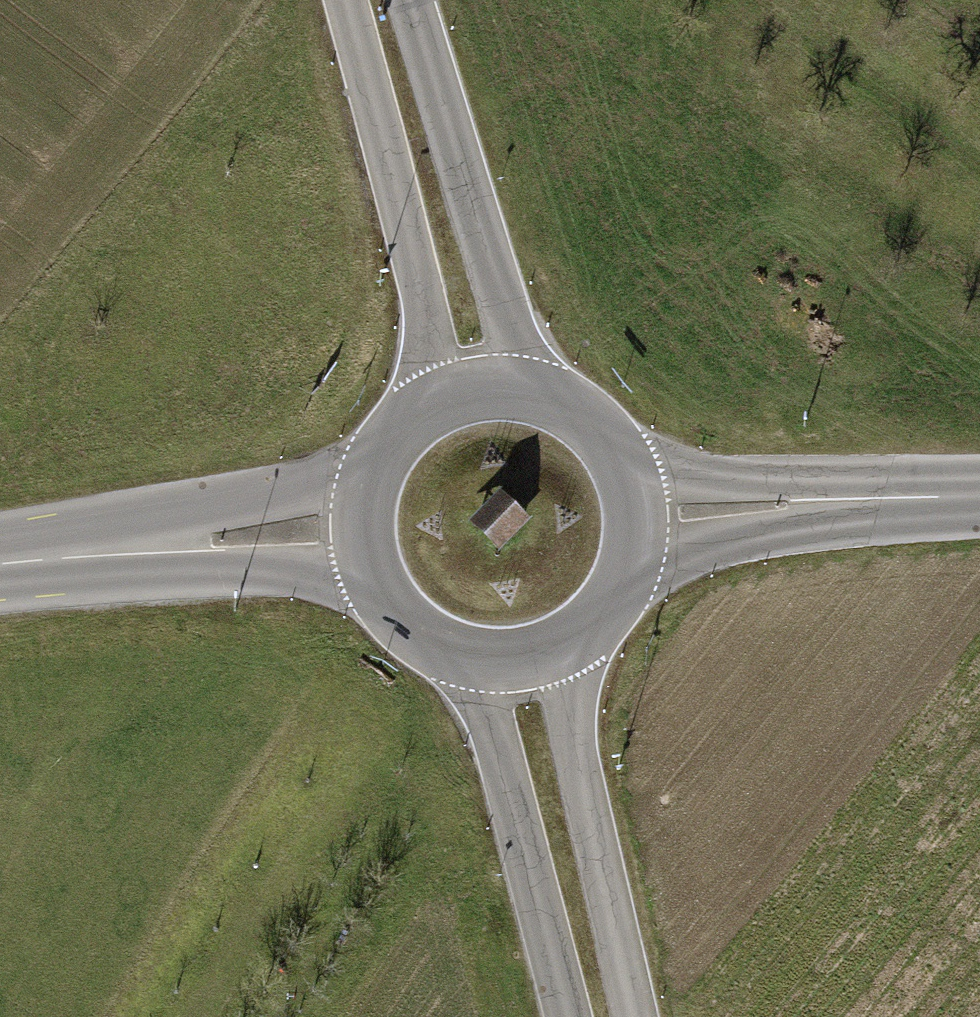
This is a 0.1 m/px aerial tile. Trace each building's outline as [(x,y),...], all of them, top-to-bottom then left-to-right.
[(478,505),(507,533),(536,502),(507,475),(478,505)]
